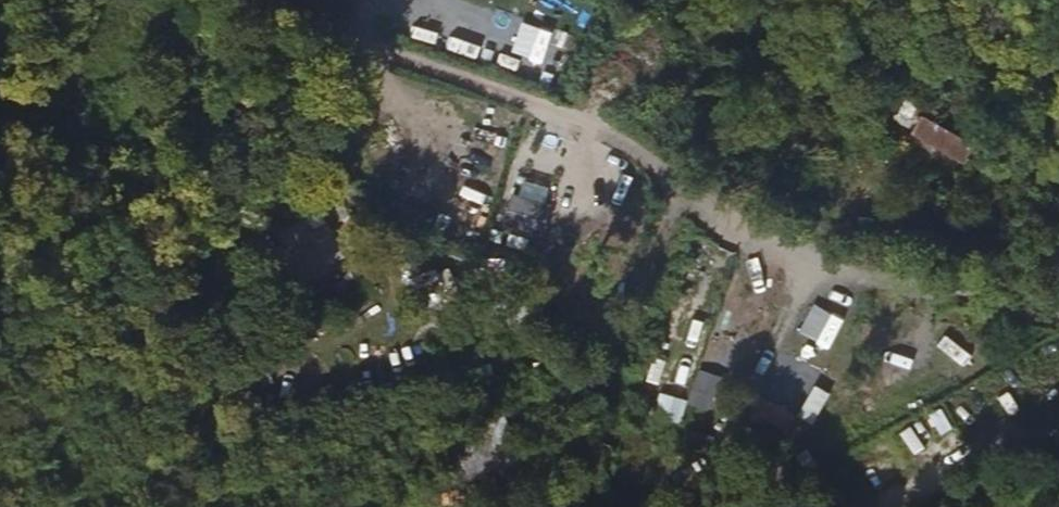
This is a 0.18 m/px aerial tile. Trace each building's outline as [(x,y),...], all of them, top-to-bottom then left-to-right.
[(552,90),(571,36),(497,10),(477,64),(552,90)] [(457,114),(448,143),(461,147),(469,118),(457,114)] [(911,137),(962,165),(972,146),(922,118),(911,137)] [(473,171),(484,138),(471,134),(460,166),(473,171)] [(443,160),(431,185),(442,190),(454,165),(443,160)] [(446,206),(459,211),(468,186),(456,181),(446,206)] [(504,229),(546,237),(552,205),(510,197),(504,229)] [(345,267),(330,232),(313,239),(305,220),(278,232),(300,286),(345,267)] [(817,339),(807,371),(821,376),(831,343),(817,339)] [(651,370),(663,373),(671,345),(659,341),(651,370)] [(751,394),(761,360),(744,355),(734,389),(751,394)] [(660,393),(652,418),(679,426),(686,401),(660,393)] [(827,451),(846,422),(817,404),(799,434),(827,451)] [(478,480),(528,464),(512,417),(463,434),(478,480)]
